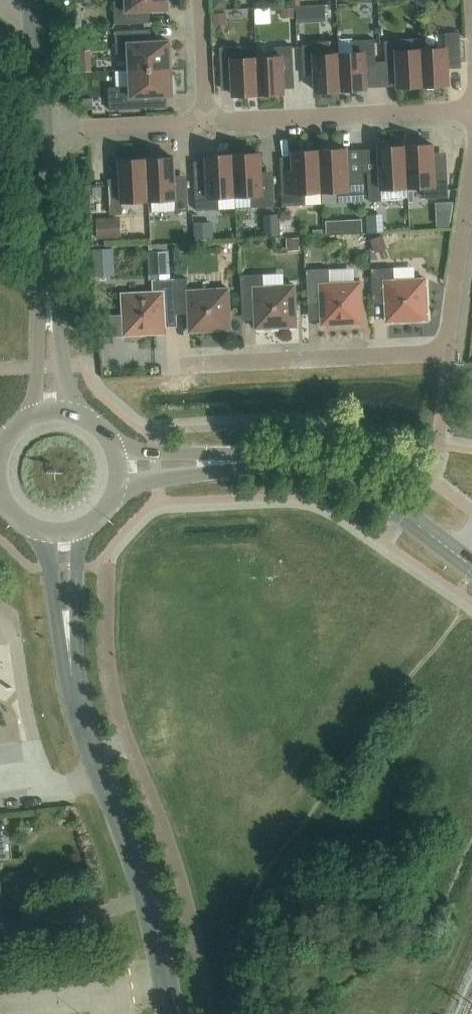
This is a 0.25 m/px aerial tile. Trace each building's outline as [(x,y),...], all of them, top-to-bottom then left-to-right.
[(126,0),(114,1),(115,23),(145,22),(144,10),(168,9),(167,0),(126,0)] [(307,8),(297,8),(298,23),(307,23),(307,8)] [(128,53),(129,69),(171,67),(169,40),(146,41),(145,29),(115,31),(116,53),(128,53)] [(421,49),(423,86),(448,85),(447,63),(461,62),(460,32),(445,33),(446,48),(421,49)] [(354,52),(339,53),(341,90),(366,89),(365,67),(376,66),(375,39),(353,40),(354,52)] [(423,86),(421,49),(397,50),(396,40),(385,41),(386,66),(397,65),(398,87),(423,86)] [(341,90),(339,53),(314,54),(314,45),(302,45),(303,70),(315,70),(316,91),(341,90)] [(233,95),(258,94),(257,57),(242,58),(241,46),(219,47),(221,74),(232,74),(233,95)] [(272,56),(257,57),(258,94),(283,93),(282,71),(294,71),(292,46),(277,46),(272,51),(272,56)] [(171,67),(129,69),(130,86),(108,87),(109,110),(149,108),(148,96),(172,95),(171,67)] [(433,144),(406,146),(408,187),(425,186),(425,198),(448,197),(447,167),(434,168),(433,144)] [(408,187),(406,146),(378,147),(380,171),(368,171),(369,201),(382,201),(381,189),(408,187)] [(319,150),(321,192),(338,191),(339,203),(365,201),(363,171),(348,172),(346,148),(319,150)] [(305,192),(321,192),(319,150),(292,151),(293,175),(281,176),(283,206),(305,204),(305,192)] [(233,154),(235,196),(251,195),(252,207),(275,206),(273,176),(261,177),(260,153),(233,154)] [(218,197),(235,196),(233,154),(205,156),(207,179),(195,180),(196,210),(219,209),(218,197)] [(173,157),(146,158),(148,200),(175,199),(176,211),(188,210),(187,180),(175,181),(173,157)] [(148,200),(146,158),(119,160),(120,184),(108,184),(109,214),(122,213),(121,201),(148,200)] [(388,215),(375,215),(375,231),(388,231),(388,215)] [(444,228),(457,229),(458,216),(445,215),(444,228)] [(102,217),(102,237),(126,238),(126,218),(102,217)] [(332,233),(367,231),(367,218),(332,220),(332,233)] [(310,240),(287,240),(287,251),(310,251),(310,240)] [(115,275),(114,249),(95,250),(96,276),(115,275)] [(169,275),(168,252),(147,252),(148,276),(169,275)] [(394,280),(394,268),(371,269),(373,299),(385,298),(386,322),(428,320),(425,278),(394,280)] [(329,283),(329,269),(306,270),(308,302),(320,302),(321,325),(363,323),(361,282),(329,283)] [(263,286),(263,274),(240,275),(242,305),(254,305),(255,329),(297,326),(294,285),(263,286)] [(174,279),(176,309),(188,308),(189,332),(231,330),(228,288),(187,290),(186,278),(174,279)] [(176,309),(174,279),(152,280),(153,292),(121,293),(124,335),(165,333),(164,309),(176,309)]
